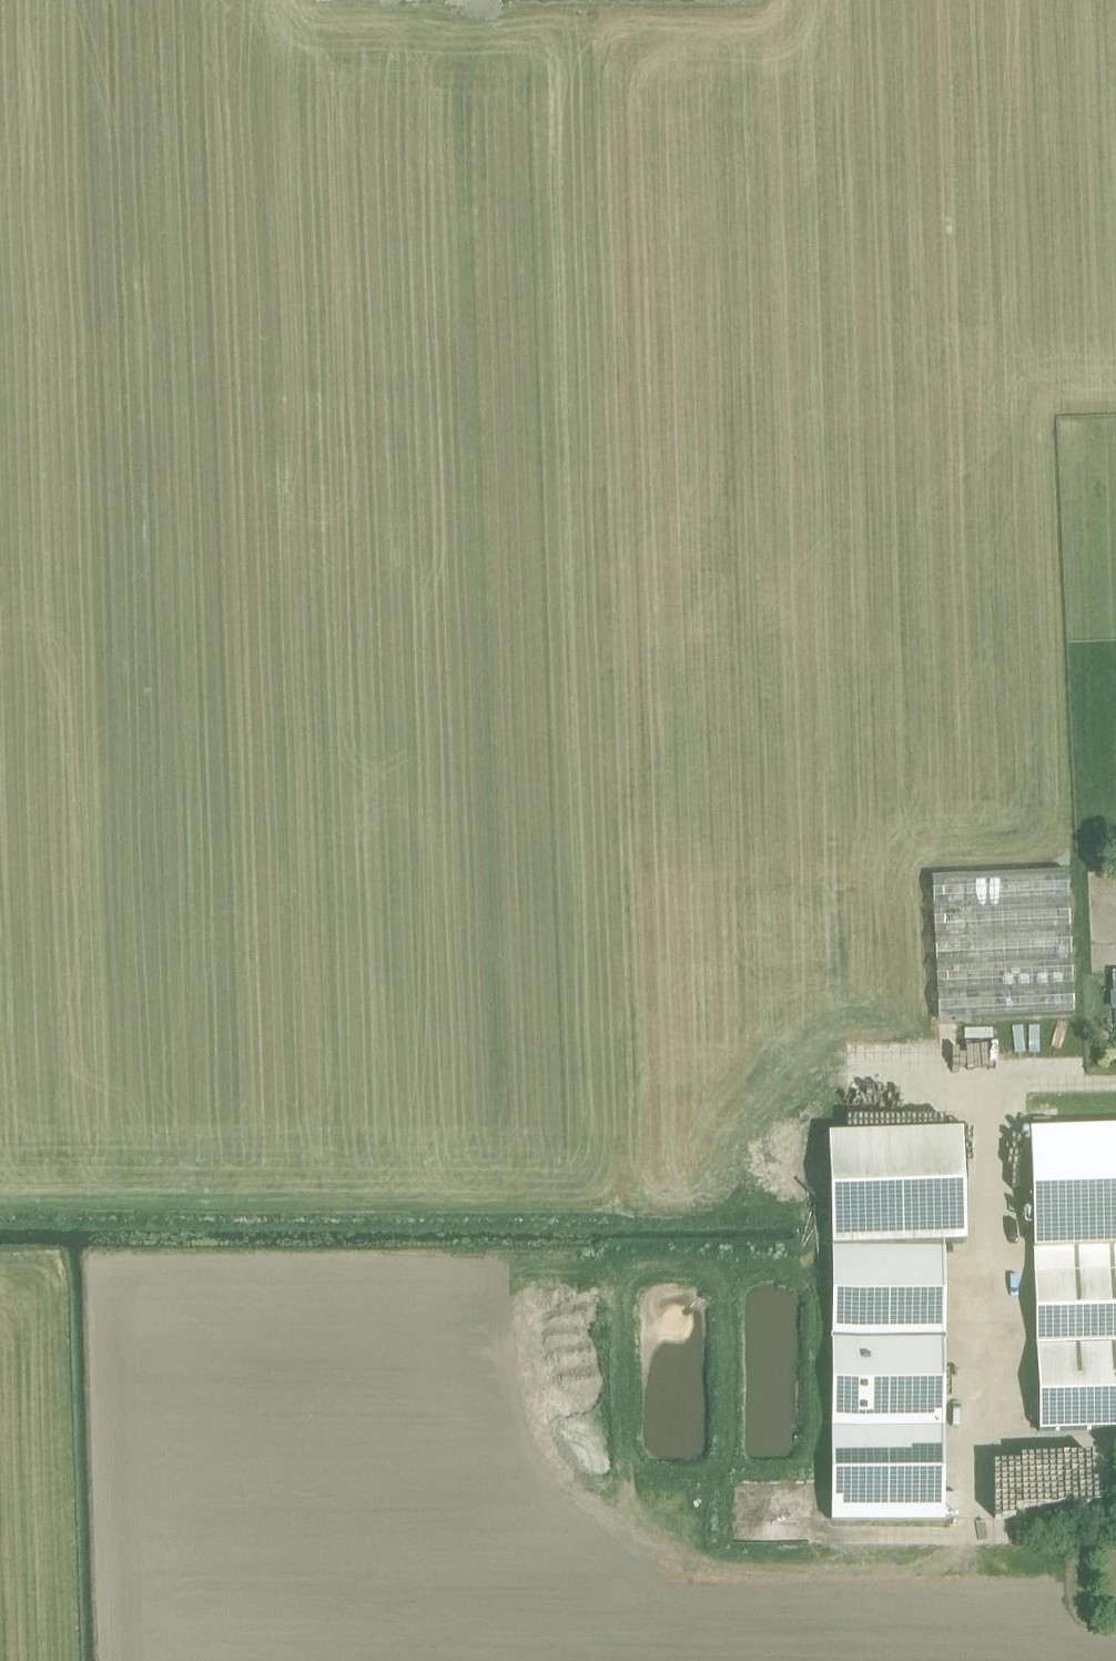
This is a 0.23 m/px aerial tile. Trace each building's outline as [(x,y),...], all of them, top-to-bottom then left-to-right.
[(1066,871),(930,876),(936,1020),(1072,1015),(1066,871)] [(984,1042),(983,1067),(992,1068),(993,1042),(984,1042)] [(1115,1121),(1115,1097),(1103,1096),(1102,1121),(1115,1121)] [(1034,1235),(1038,1398),(1030,1398),(1031,1420),(1039,1420),(1039,1431),(1115,1429),(1115,1127),(1031,1130),(1034,1235)] [(841,1140),(830,1518),(950,1517),(947,1251),(975,1250),(969,1137),(841,1140)] [(640,1286),(640,1396),(699,1396),(699,1368),(678,1368),(678,1355),(693,1355),(693,1286),(640,1286)]
